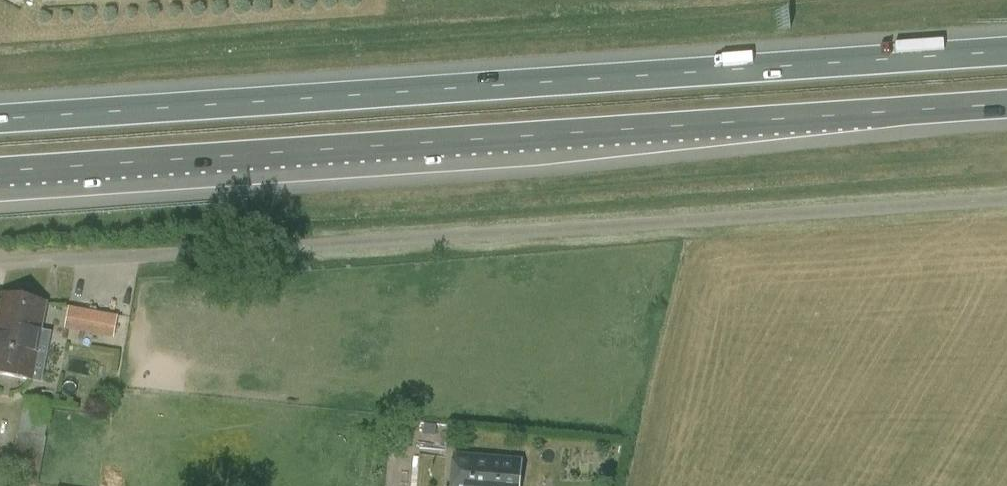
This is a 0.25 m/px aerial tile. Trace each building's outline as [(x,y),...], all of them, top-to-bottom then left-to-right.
[(1,294),(0,301),(0,373),(30,379),(45,303),(1,294)] [(117,317),(69,307),(64,330),(113,340),(117,317)] [(522,460),(454,454),(451,485),(520,485),(522,460)]
